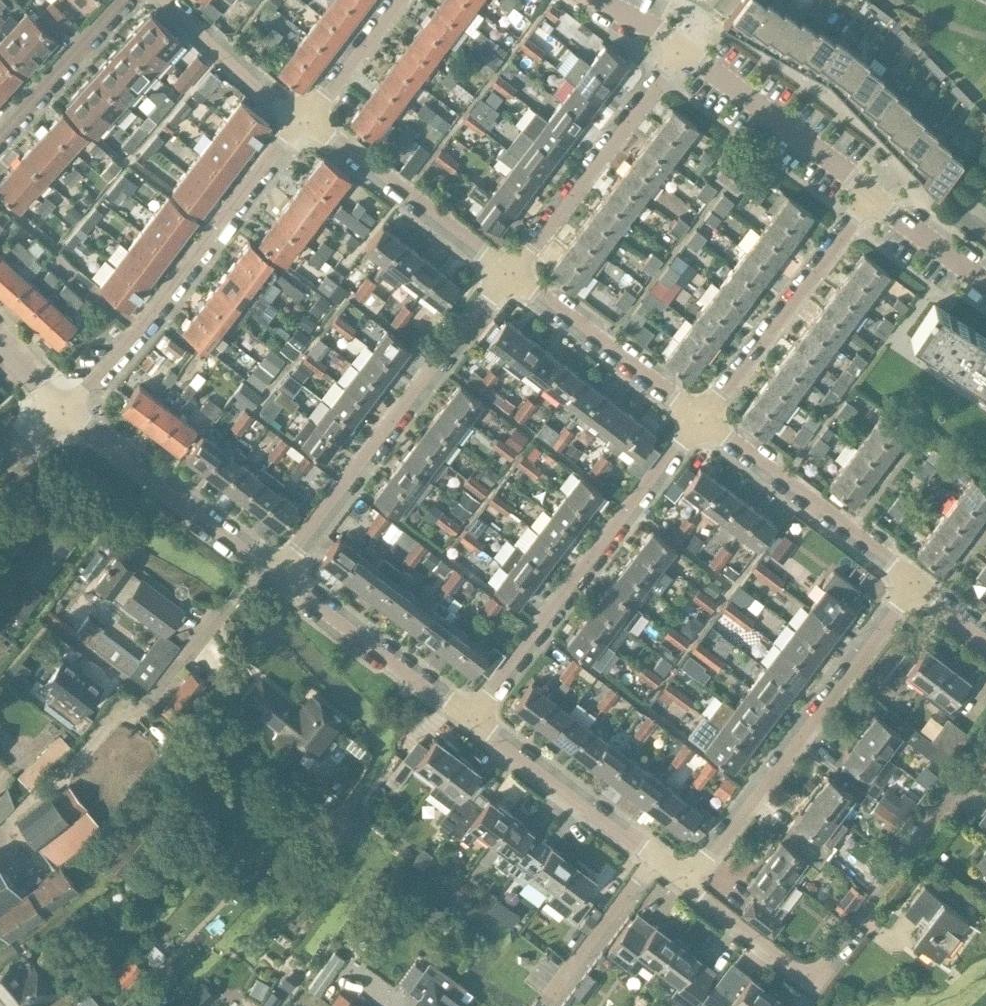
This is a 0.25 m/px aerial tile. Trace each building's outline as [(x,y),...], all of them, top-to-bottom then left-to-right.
[(198,7),(213,19),(220,10),(206,0),(203,0),(198,7)] [(281,0),(268,0),(267,2),(275,8),(281,0)] [(344,32),(357,14),(336,0),(331,0),(320,14),(344,32)] [(357,14),(368,0),(336,0),(357,14)] [(435,7),(459,25),(474,5),(466,0),(441,0),(435,7)] [(512,6),(505,0),(501,0),(497,5),(507,12),(512,6)] [(767,0),(741,0),(723,24),(728,26),(738,34),(739,32),(742,33),(767,0)] [(791,0),(790,0),(789,0),(782,10),(769,0),(767,0),(742,33),(745,35),(756,43),(757,42),(759,43),(791,0)] [(776,52),(808,9),(807,8),(805,11),(791,0),(759,43),(762,44),(773,52),(774,51),(776,52)] [(42,11),(61,28),(69,19),(51,1),(42,11)] [(872,1),(867,7),(876,14),(881,8),(872,1)] [(551,4),(545,12),(554,19),(561,11),(551,4)] [(435,7),(421,26),(445,43),(459,25),(435,7)] [(881,8),(876,14),(886,21),(891,15),(881,8)] [(793,61),(819,27),(818,26),(822,20),(808,9),(776,52),(779,53),(790,61),(791,60),(793,61)] [(11,26),(42,54),(50,45),(49,44),(55,37),(26,11),(11,26)] [(26,11),(55,37),(54,36),(61,28),(42,11),(35,19),(26,11)] [(134,28),(164,56),(179,40),(150,13),(144,20),(142,19),(134,28)] [(320,14),(307,32),(330,50),(344,32),(320,14)] [(553,26),(544,20),(540,26),(548,32),(553,26)] [(267,32),(277,41),(283,33),(273,25),(267,32)] [(42,54),(11,26),(0,39),(0,45),(26,69),(32,62),(34,63),(42,54)] [(421,26),(406,45),(430,62),(445,43),(421,26)] [(810,70),(836,36),(835,35),(833,37),(819,27),(793,61),(796,63),(807,71),(808,69),(810,70)] [(902,27),(896,32),(905,41),(910,36),(902,27)] [(122,44),(151,71),(164,56),(134,28),(126,37),(127,38),(122,44)] [(473,36),(500,57),(500,56),(502,57),(507,50),(479,29),(473,36)] [(262,39),(272,47),(277,41),(267,32),(262,39)] [(292,51),(315,70),(330,50),(307,32),(292,51)] [(494,63),(500,57),(473,36),(469,42),(478,49),(477,51),(494,63)] [(544,50),(526,36),(518,46),(537,60),(544,50)] [(849,51),(851,47),(836,36),(810,70),(813,72),(824,80),(825,78),(827,79),(828,78),(849,51)] [(910,36),(905,41),(905,42),(913,50),(919,44),(910,36)] [(107,58),(137,86),(151,71),(122,44),(116,51),(114,49),(107,58)] [(406,45),(393,63),(415,81),(430,62),(406,45)] [(604,45),(589,64),(611,81),(626,62),(604,45)] [(841,93),(867,59),(851,47),(849,51),(828,78),(827,79),(828,81),(827,82),(837,90),(841,93)] [(301,89),(315,70),(292,51),(277,71),(301,89)] [(7,88),(21,74),(0,55),(0,82),(7,88)] [(196,55),(181,73),(190,81),(205,64),(196,55)] [(564,73),(575,82),(598,99),(611,81),(589,64),(578,55),(564,73)] [(929,55),(923,60),(932,69),(937,64),(929,55)] [(263,56),(257,63),(267,71),(273,64),(263,56)] [(93,75),(130,108),(123,101),(137,86),(107,58),(98,67),(99,68),(93,75)] [(854,107),(880,73),(866,62),(867,60),(867,59),(841,93),(842,95),(841,96),(851,104),(854,107)] [(488,77),(495,69),(485,61),(478,69),(488,77)] [(500,71),(517,84),(524,74),(508,62),(500,71)] [(393,63),(378,82),(402,100),(415,81),(393,63)] [(937,64),(932,69),(940,78),(946,72),(937,64)] [(450,67),(445,74),(455,81),(460,74),(450,67)] [(221,78),(210,69),(190,92),(200,101),(206,95),(207,95),(221,78)] [(182,90),(190,81),(181,73),(173,82),(182,90)] [(517,88),(498,73),(490,83),(509,97),(517,88)] [(868,121),(894,87),(880,76),(881,74),(880,73),(854,107),(856,109),(855,111),(865,119),(868,121)] [(445,74),(440,80),(450,88),(455,81),(445,74)] [(78,89),(109,117),(116,123),(130,108),(93,75),(88,81),(87,80),(78,89)] [(365,100),(387,118),(402,100),(378,82),(365,100)] [(575,82),(561,101),(584,118),(598,99),(575,82)] [(956,83),(950,88),(959,97),(964,92),(956,83)] [(881,135),(907,101),(893,91),(895,88),(894,87),(868,121),(869,123),(868,125),(878,133),(881,135)] [(95,133),(109,117),(78,89),(70,98),(72,99),(65,106),(95,133)] [(493,90),(485,100),(495,107),(502,97),(493,90)] [(964,92),(959,97),(967,106),(973,100),(964,92)] [(165,94),(156,104),(164,111),(173,100),(165,94)] [(481,97),(469,112),(478,119),(487,126),(493,118),(498,111),(481,97)] [(240,99),(226,117),(255,139),(268,121),(240,99)] [(184,100),(178,107),(185,112),(191,105),(184,100)] [(365,100),(349,120),(363,131),(372,138),(387,118),(365,100)] [(561,101),(547,119),(569,136),(584,118),(561,101)] [(894,149),(920,115),(907,104),(908,102),(907,101),(881,135),(883,137),(881,139),(892,147),(894,149)] [(155,121),(164,111),(156,104),(147,114),(155,121)] [(178,107),(168,119),(175,125),(185,112),(178,107)] [(658,125),(683,144),(696,126),(672,108),(658,125)] [(520,128),(555,154),(569,136),(547,119),(534,109),(520,128)] [(982,109),(977,116),(985,123),(985,113),(982,109)] [(428,120),(444,132),(451,122),(435,111),(428,120)] [(48,126),(72,149),(86,133),(61,112),(48,126)] [(469,112),(463,121),(472,127),(478,119),(469,112)] [(908,163),(934,129),(920,119),(922,116),(920,115),(894,149),(896,151),(895,153),(905,161),(908,163)] [(226,117),(213,135),(241,157),(255,139),(226,117)] [(478,119),(472,127),(481,134),(484,130),(487,126),(478,119)] [(402,129),(412,138),(417,131),(406,123),(402,129)] [(138,125),(129,135),(137,142),(146,132),(138,125)] [(646,142),(669,161),(683,144),(658,125),(646,142)] [(34,141),(59,163),(72,149),(48,126),(34,141)] [(506,147),(541,174),(555,154),(520,128),(506,147)] [(396,137),(407,144),(412,138),(402,129),(396,137)] [(921,177),(947,143),(934,133),(935,130),(934,129),(908,163),(910,165),(908,167),(919,175),(921,177)] [(157,133),(146,145),(153,151),(163,139),(157,133)] [(128,152),(137,142),(129,135),(120,146),(128,152)] [(213,135),(199,153),(228,174),(241,157),(213,135)] [(20,158),(45,179),(59,163),(34,141),(20,158)] [(95,141),(89,148),(99,156),(104,149),(95,141)] [(646,142),(631,162),(656,179),(669,161),(646,142)] [(419,143),(410,155),(420,163),(429,151),(419,143)] [(445,143),(433,158),(443,164),(454,149),(445,143)] [(947,143),(921,177),(923,179),(922,181),(932,189),(936,192),(962,158),(947,147),(949,144),(947,143)] [(146,145),(140,152),(147,158),(153,151),(146,145)] [(511,166),(504,175),(527,192),(541,174),(506,147),(503,145),(496,155),(511,166)] [(454,149),(443,164),(452,171),(458,163),(451,157),(456,151),(454,149)] [(713,157),(703,149),(697,157),(707,165),(713,157)] [(199,153),(186,171),(214,192),(228,174),(199,153)] [(322,156),(306,177),(334,197),(349,176),(322,156)] [(5,173),(31,194),(45,179),(20,158),(5,173)] [(100,173),(108,181),(121,166),(112,159),(100,173)] [(748,174),(742,170),(728,159),(716,175),(736,190),(748,174)] [(617,180),(641,198),(656,179),(631,162),(617,180)] [(69,171),(78,179),(83,174),(74,166),(69,171)] [(72,186),(78,179),(69,171),(63,177),(72,186)] [(186,171),(172,189),(201,210),(214,192),(186,171)] [(18,209),(31,194),(5,173),(0,179),(0,193),(18,209)] [(504,175),(490,193),(512,210),(527,192),(504,175)] [(120,177),(114,184),(120,190),(121,189),(126,183),(120,177)] [(306,177),(290,198),(317,219),(334,197),(306,177)] [(138,184),(130,178),(126,183),(121,189),(130,194),(138,184)] [(604,196),(629,215),(641,198),(617,180),(604,196)] [(701,186),(711,195),(716,187),(706,180),(701,186)] [(512,210),(490,193),(475,182),(467,192),(483,204),(476,213),(498,230),(512,210)] [(113,184),(107,192),(113,198),(120,190),(113,184)] [(705,202),(711,195),(701,186),(695,194),(705,202)] [(763,195),(753,187),(747,194),(757,202),(763,195)] [(120,190),(113,198),(118,202),(126,193),(121,189),(120,190)] [(94,197),(88,191),(81,198),(87,204),(94,197)] [(718,199),(728,208),(733,201),(722,193),(718,199)] [(41,201),(51,209),(56,203),(47,195),(41,201)] [(167,195),(154,213),(182,234),(196,217),(167,195)] [(604,196),(589,216),(614,235),(629,215),(604,196)] [(787,196),(773,214),(797,232),(811,214),(787,196)] [(275,218),(302,238),(317,219),(290,198),(275,218)] [(347,208),(369,226),(375,218),(364,209),(366,207),(355,198),(347,208)] [(722,215),(728,208),(718,199),(712,207),(722,215)] [(45,216),(51,209),(41,201),(36,207),(45,216)] [(73,223),(83,213),(73,204),(63,214),(73,223)] [(368,226),(340,205),(335,212),(363,233),(368,226)] [(94,206),(88,215),(95,220),(101,212),(95,206),(94,206)] [(720,217),(710,210),(704,217),(714,225),(720,217)] [(154,213),(140,231),(168,252),(182,234),(154,213)] [(760,232),(784,250),(797,232),(773,214),(760,232)] [(88,215),(80,224),(87,230),(95,220),(88,215)] [(577,233),(600,253),(614,235),(589,216),(577,233)] [(673,222),(684,231),(689,224),(679,216),(673,222)] [(480,222),(474,217),(471,221),(477,226),(480,222)] [(275,218),(257,241),(284,262),(302,238),(275,218)] [(668,229),(679,238),(684,231),(673,222),(668,229)] [(365,248),(384,262),(400,240),(381,226),(365,248)] [(359,240),(343,228),(338,234),(354,246),(359,240)] [(695,228),(689,237),(700,245),(706,236),(695,228)] [(140,231),(127,248),(155,270),(168,252),(140,231)] [(73,232),(65,242),(72,248),(80,238),(73,232)] [(760,232),(745,252),(769,269),(784,250),(760,232)] [(577,233),(562,252),(587,270),(600,253),(577,233)] [(696,250),(700,245),(689,237),(685,242),(696,250)] [(10,247),(20,256),(28,247),(17,239),(10,247)] [(91,247),(82,240),(82,239),(77,246),(86,253),(91,247)] [(238,255),(270,279),(275,273),(266,266),(272,258),(249,240),(238,255)] [(316,249),(336,264),(343,255),(323,240),(316,249)] [(400,240),(384,262),(403,277),(419,254),(400,240)] [(28,247),(20,256),(28,262),(32,258),(35,260),(38,256),(28,247)] [(114,265),(113,266),(141,288),(155,270),(127,248),(114,265)] [(328,275),(336,264),(316,249),(307,260),(328,275)] [(562,252),(548,271),(573,289),(587,270),(562,252)] [(646,259),(657,267),(662,260),(652,252),(646,259)] [(732,269),(755,288),(769,269),(745,252),(732,269)] [(11,264),(0,254),(0,276),(11,264)] [(419,254),(403,277),(421,291),(438,269),(419,254)] [(850,271),(874,290),(887,273),(863,254),(850,271)] [(226,269),(250,288),(259,294),(264,287),(270,279),(238,255),(226,269)] [(641,266),(651,274),(657,267),(646,259),(641,266)] [(0,276),(0,293),(8,300),(27,278),(12,265),(11,264),(0,276)] [(668,265),(661,273),(672,282),(679,273),(668,265)] [(113,266),(100,284),(128,306),(141,288),(113,266)] [(50,269),(43,276),(52,284),(59,277),(50,269)] [(215,284),(248,309),(253,302),(259,294),(250,288),(226,269),(215,284)] [(438,269),(421,291),(440,305),(457,283),(438,269)] [(718,288),(741,306),(755,288),(732,269),(718,288)] [(837,289),(861,307),(874,290),(850,271),(837,289)] [(669,287),(672,282),(661,273),(658,278),(667,285),(669,287)] [(298,300),(304,292),(280,274),(274,282),(280,287),(298,300)] [(366,276),(354,293),(357,296),(371,279),(366,276)] [(27,278),(8,300),(10,302),(24,314),(43,293),(29,280),(27,278)] [(658,278),(650,290),(658,296),(659,297),(667,285),(658,278)] [(371,279),(357,296),(363,300),(376,282),(371,279)] [(330,295),(338,301),(348,290),(340,283),(330,295)] [(59,290),(67,298),(73,292),(65,284),(59,290)] [(205,298),(228,316),(237,323),(242,316),(248,309),(215,284),(205,298)] [(618,295),(628,303),(634,295),(624,287),(618,295)] [(704,306),(728,325),(741,306),(718,288),(704,306)] [(823,307),(847,325),(861,307),(837,289),(823,307)] [(641,301),(636,308),(646,316),(651,309),(650,308),(659,297),(658,296),(650,290),(641,301)] [(67,298),(75,306),(81,300),(73,292),(67,298)] [(43,293),(24,314),(26,316),(40,329),(59,307),(45,295),(43,293)] [(308,308),(318,315),(328,302),(318,295),(308,308)] [(624,309),(628,303),(618,295),(613,301),(624,309)] [(892,304),(902,312),(908,305),(897,297),(892,304)] [(194,312),(226,337),(231,330),(223,323),(228,316),(205,298),(194,312)] [(938,356),(964,374),(985,339),(985,338),(933,303),(910,338),(938,356)] [(404,304),(397,313),(406,320),(412,311),(404,304)] [(704,306),(690,324),(714,342),(728,325),(704,306)] [(59,307),(40,329),(41,329),(56,344),(75,322),(59,307)] [(809,325),(833,344),(847,325),(823,307),(809,325)] [(640,322),(646,316),(636,308),(631,314),(640,322)] [(445,321),(451,326),(459,315),(453,310),(445,321)] [(181,329),(204,347),(211,338),(220,345),(226,337),(194,312),(181,329)] [(296,322),(308,331),(315,322),(304,312),(296,322)] [(397,313),(390,322),(399,329),(406,320),(397,313)] [(333,320),(352,334),(356,328),(337,314),(333,320)] [(879,322),(888,330),(893,323),(884,316),(879,322)] [(487,341),(506,355),(522,333),(504,318),(499,324),(492,319),(474,344),(481,350),(487,341)] [(349,338),(352,334),(333,320),(330,324),(349,338)] [(873,330),(883,337),(888,330),(879,322),(873,330)] [(677,341),(701,360),(714,342),(690,324),(677,341)] [(795,343),(819,362),(833,344),(809,325),(795,343)] [(297,327),(287,339),(301,349),(310,337),(309,337),(297,327)] [(387,330),(372,349),(394,366),(409,346),(387,330)] [(156,344),(160,348),(169,337),(164,333),(156,344)] [(523,333),(506,355),(501,362),(520,376),(525,369),(541,347),(523,333)] [(186,349),(169,337),(163,345),(180,357),(186,349)] [(287,339),(279,349),(292,358),(293,359),(301,349),(287,339)] [(985,388),(985,339),(964,374),(985,388)] [(664,358),(688,376),(701,360),(677,341),(664,358)] [(782,361),(806,380),(819,362),(795,343),(782,361)] [(269,347),(257,362),(272,374),(284,359),(269,347)] [(541,347),(525,369),(543,383),(560,362),(541,347)] [(154,348),(141,364),(151,372),(164,356),(154,348)] [(372,349),(357,368),(380,385),(394,366),(372,349)] [(305,357),(323,370),(327,365),(309,351),(305,357)] [(857,352),(851,359),(861,366),(867,359),(857,352)] [(320,374),(323,370),(305,357),(302,360),(320,374)] [(846,366),(856,373),(861,366),(851,359),(846,366)] [(782,361),(767,380),(792,398),(806,380),(782,361)] [(257,362),(245,377),(261,388),(272,374),(257,362)] [(560,362),(543,383),(562,398),(579,376),(560,362)] [(357,368),(343,386),(365,404),(380,385),(357,368)] [(161,380),(168,385),(176,375),(169,369),(161,380)] [(483,377),(483,378),(490,384),(497,375),(490,369),(483,377)] [(473,370),(466,380),(476,387),(483,378),(483,377),(473,370)] [(298,388),(302,383),(288,373),(285,377),(298,388)] [(579,376),(562,398),(581,412),(598,390),(579,376)] [(483,378),(476,387),(483,393),(490,384),(483,378)] [(754,397),(779,416),(792,398),(767,380),(754,397)] [(233,394),(243,401),(252,390),(243,382),(233,394)] [(189,383),(181,394),(188,399),(196,388),(189,383)] [(120,407),(139,421),(157,398),(138,384),(120,407)] [(459,384),(444,403),(466,420),(481,401),(459,384)] [(343,386),(329,405),(351,422),(365,404),(343,386)] [(829,387),(824,395),(834,401),(839,395),(829,387)] [(276,395),(294,409),(299,403),(285,392),(280,389),(276,395)] [(498,390),(492,399),(499,404),(504,397),(505,396),(498,390)] [(598,390),(581,412),(575,420),(585,427),(591,420),(599,426),(616,404),(598,390)] [(292,412),(294,409),(276,395),(273,398),(292,412)] [(818,401),(828,409),(834,401),(824,395),(818,401)] [(200,408),(213,418),(221,407),(208,397),(200,408)] [(504,397),(499,404),(509,412),(515,404),(504,397)] [(526,397),(513,415),(517,418),(531,400),(526,397)] [(754,397),(740,416),(764,435),(779,416),(754,397)] [(157,398),(139,421),(159,437),(177,414),(157,398)] [(531,400),(517,418),(522,422),(536,403),(531,400)] [(841,407),(852,414),(856,408),(846,401),(841,407)] [(444,403),(430,422),(452,439),(466,420),(444,403)] [(599,426),(612,435),(605,445),(611,449),(635,418),(616,404),(599,426)] [(315,424),(337,441),(351,422),(329,405),(315,424)] [(845,422),(852,414),(841,407),(835,414),(845,422)] [(244,408),(237,418),(247,425),(254,415),(244,408)] [(884,410),(871,428),(895,445),(908,429),(884,410)] [(177,414),(159,437),(178,451),(195,428),(177,414)] [(240,434),(247,425),(237,418),(230,427),(240,434)] [(635,418),(611,449),(617,453),(624,445),(635,453),(627,465),(640,475),(658,450),(647,442),(654,433),(635,418)] [(416,440),(446,464),(446,463),(438,457),(452,439),(430,422),(416,440)] [(337,441),(315,424),(301,442),(323,459),(337,441)] [(797,431),(807,438),(812,431),(802,424),(797,431)] [(828,424),(819,436),(826,442),(835,430),(828,424)] [(564,425),(550,443),(555,447),(569,428),(564,425)] [(515,427),(504,441),(516,450),(527,436),(515,427)] [(569,428),(555,447),(559,450),(574,431),(569,428)] [(857,446),(880,465),(895,445),(871,428),(857,446)] [(791,437),(801,445),(807,438),(797,431),(791,437)] [(185,456),(204,471),(221,449),(201,434),(185,456)] [(494,441),(512,455),(516,450),(504,441),(498,436),(494,441)] [(814,443),(823,451),(829,444),(826,442),(819,436),(814,443)] [(274,446),(283,453),(286,450),(299,461),(304,455),(280,437),(274,446)] [(221,449),(204,471),(222,484),(239,462),(246,454),(227,440),(221,449)] [(402,459),(424,476),(432,482),(446,464),(416,440),(402,459)] [(491,445),(509,459),(512,455),(494,441),(491,445)] [(565,450),(574,458),(580,450),(571,442),(565,450)] [(818,458),(823,451),(814,443),(808,450),(818,458)] [(534,460),(541,450),(534,445),(527,455),(534,460)] [(843,465),(866,483),(880,465),(857,446),(843,465)] [(276,462),(282,455),(272,447),(267,455),(276,462)] [(552,464),(556,459),(548,452),(544,458),(552,464)] [(520,458),(542,475),(545,472),(540,469),(541,468),(522,454),(520,458)] [(602,454),(595,463),(602,468),(609,459),(602,454)] [(305,470),(312,461),(304,455),(299,461),(296,464),(297,464),(305,470)] [(542,476),(542,475),(520,458),(515,464),(534,477),(537,473),(542,476)] [(402,459),(387,478),(410,495),(424,476),(402,459)] [(925,461),(920,467),(930,475),(935,467),(926,460),(925,461)] [(239,462),(222,484),(241,498),(258,476),(239,462)] [(595,463),(588,472),(595,477),(602,468),(595,463)] [(305,470),(297,464),(290,475),(298,480),(305,470)] [(853,501),(866,483),(843,465),(829,483),(853,501)] [(480,477),(490,484),(499,473),(489,466),(480,477)] [(687,466),(675,481),(683,488),(695,473),(687,466)] [(682,489),(701,504),(718,482),(699,467),(695,473),(683,488),(682,489)] [(930,475),(920,467),(915,474),(924,481),(930,475)] [(96,473),(86,468),(80,479),(90,484),(96,473)] [(258,476),(241,498),(260,513),(277,491),(283,482),(264,468),(258,476)] [(466,479),(484,493),(488,487),(470,475),(466,479)] [(579,475),(565,494),(587,511),(601,492),(579,475)] [(958,495),(983,512),(985,508),(985,488),(972,477),(958,495)] [(387,478),(373,496),(395,513),(410,495),(387,478)] [(463,483),(481,497),(484,493),(466,479),(463,483)] [(674,500),(682,489),(683,488),(675,481),(673,480),(664,493),(674,500)] [(718,482),(701,504),(720,518),(737,496),(718,482)] [(451,510),(464,519),(478,500),(466,490),(451,510)] [(277,491),(260,513),(279,527),(296,505),(277,491)] [(490,497),(509,511),(513,505),(494,491),(490,497)] [(565,494),(551,513),(573,530),(587,511),(565,494)] [(893,502),(903,510),(908,503),(898,495),(893,502)] [(958,495),(944,513),(970,530),(983,512),(958,495)] [(737,496),(720,518),(739,532),(756,510),(737,496)] [(506,514),(509,511),(490,497),(487,501),(506,514)] [(886,508),(878,520),(893,530),(899,521),(895,519),(897,517),(903,510),(893,502),(888,510),(886,508)] [(756,510),(739,532),(758,546),(775,525),(756,510)] [(438,516),(456,530),(460,524),(442,511),(438,516)] [(380,512),(373,521),(382,528),(388,519),(380,512)] [(551,513),(536,532),(558,548),(573,530),(551,513)] [(931,531),(955,549),(970,530),(944,513),(931,531)] [(435,520),(452,534),(456,530),(438,516),(435,520)] [(686,517),(679,526),(686,532),(693,523),(686,517)] [(375,537),(382,528),(373,521),(366,530),(375,537)] [(72,543),(48,524),(18,564),(42,582),(72,543)] [(679,526),(672,535),(679,540),(686,532),(679,526)] [(462,534),(480,548),(484,543),(466,529),(462,534)] [(652,529),(637,548),(659,565),(674,546),(652,529)] [(931,531),(917,550),(941,568),(955,549),(931,531)] [(536,532),(522,550),(544,567),(558,548),(536,532)] [(783,562),(797,543),(784,533),(769,552),(783,562)] [(477,552),(480,548),(462,534),(458,539),(477,552)] [(321,559),(340,573),(357,551),(338,537),(321,559)] [(690,537),(684,544),(694,552),(700,545),(690,537)] [(417,540),(410,549),(420,556),(427,547),(417,540)] [(514,544),(500,563),(508,569),(530,586),(544,567),(522,550),(514,544)] [(722,545),(708,563),(713,566),(726,548),(722,545)] [(637,548),(623,567),(645,584),(655,571),(665,579),(670,573),(659,565),(637,548)] [(726,548),(713,566),(718,570),(732,552),(726,548)] [(410,549),(404,558),(409,562),(411,564),(413,565),(420,556),(410,549)] [(432,568),(440,557),(430,550),(422,560),(432,568)] [(357,551),(340,573),(359,587),(376,566),(357,551)] [(376,566),(359,587),(378,602),(401,570),(383,556),(376,566)] [(88,615),(75,632),(147,687),(179,645),(164,634),(182,610),(141,579),(139,581),(128,572),(131,569),(117,557),(97,584),(100,586),(97,590),(106,598),(110,593),(160,632),(139,661),(101,632),(104,627),(88,615)] [(451,566),(440,558),(435,566),(445,573),(451,566)] [(751,569),(764,579),(771,571),(757,561),(751,569)] [(723,572),(733,579),(739,572),(729,564),(723,572)] [(401,570),(378,602),(396,616),(413,594),(405,587),(413,576),(406,571),(410,566),(405,566),(403,569),(403,568),(401,570)] [(623,567),(608,586),(631,603),(645,584),(623,567)] [(454,568),(448,577),(458,585),(465,576),(464,576),(454,568)] [(508,569),(494,588),(515,605),(530,586),(508,569)] [(985,583),(985,573),(981,569),(975,576),(985,584),(985,583)] [(778,589),(781,585),(784,581),(771,571),(764,579),(778,589)] [(448,577),(441,586),(445,590),(453,595),(456,591),(455,590),(455,589),(458,585),(448,577)] [(710,578),(704,587),(714,595),(721,586),(710,578)] [(29,580),(12,600),(28,612),(44,592),(29,580)] [(470,595),(478,586),(471,581),(464,590),(470,595)] [(753,595),(739,585),(730,597),(739,604),(747,603),(753,595)] [(595,604),(628,629),(641,611),(631,603),(608,586),(595,604)] [(809,607),(837,629),(853,608),(825,586),(809,607)] [(692,597),(701,604),(708,595),(699,588),(692,597)] [(438,599),(415,630),(434,644),(450,622),(451,622),(443,616),(450,608),(447,606),(454,596),(453,595),(446,590),(445,590),(438,599)] [(413,594),(396,616),(415,630),(438,599),(428,591),(422,600),(413,594)] [(708,595),(701,604),(710,611),(717,602),(708,595)] [(492,597),(486,606),(494,612),(501,603),(492,597)] [(728,600),(721,609),(734,619),(741,610),(728,600)] [(581,624),(603,640),(614,648),(628,629),(595,604),(581,623),(581,624)] [(478,615),(487,621),(494,612),(486,606),(478,615)] [(795,626),(823,648),(837,629),(809,607),(795,626)] [(741,610),(734,619),(747,629),(754,620),(741,610)] [(450,622),(434,644),(452,658),(469,636),(450,622)] [(581,623),(566,643),(588,660),(603,640),(581,624),(581,623)] [(667,630),(664,635),(673,641),(680,632),(671,626),(667,630)] [(779,646),(807,668),(823,648),(795,626),(779,646)] [(902,634),(897,630),(892,637),(897,641),(902,634)] [(680,632),(673,641),(682,648),(685,644),(689,639),(680,632)] [(469,636),(452,658),(471,673),(476,667),(488,676),(505,654),(493,644),(487,650),(469,636)] [(660,640),(654,648),(663,655),(671,662),(677,655),(670,651),(671,649),(660,640)] [(697,640),(690,649),(704,659),(711,650),(697,640)] [(764,666),(792,688),(807,668),(779,646),(764,666)] [(883,680),(894,688),(907,671),(928,687),(946,662),(925,646),(914,660),(903,652),(883,680)] [(711,650),(704,659),(717,669),(724,660),(711,650)] [(663,655),(654,667),(663,674),(671,662),(663,655)] [(92,717),(83,710),(101,686),(63,657),(43,683),(54,692),(44,705),(70,725),(71,723),(81,730),(92,717)] [(573,659),(566,667),(574,673),(580,664),(573,659)] [(946,662),(928,687),(949,703),(968,678),(946,662)] [(643,663),(636,672),(645,679),(652,670),(643,663)] [(749,686),(777,708),(792,688),(764,666),(749,686)] [(566,667),(559,677),(563,679),(567,682),(574,673),(566,667)] [(652,670),(645,679),(654,686),(661,676),(652,670)] [(190,671),(171,697),(172,698),(191,702),(206,683),(190,671)] [(570,684),(567,682),(563,679),(557,688),(564,693),(570,684)] [(668,680),(661,690),(674,700),(681,690),(668,680)] [(263,681),(248,700),(254,704),(253,705),(283,728),(274,740),(293,755),(302,744),(321,759),(335,741),(327,735),(340,718),(332,712),(334,709),(322,699),(320,702),(311,695),(303,706),(305,707),(300,713),(275,693),(276,691),(263,681)] [(513,705),(532,718),(548,696),(530,683),(513,705)] [(610,686),(603,695),(607,698),(612,702),(619,693),(614,689),(610,686)] [(734,706),(762,728),(777,708),(749,686),(734,706)] [(681,690),(674,700),(687,710),(694,700),(681,690)] [(603,695),(596,704),(600,707),(605,711),(612,702),(607,698),(603,695)] [(548,696),(532,718),(551,733),(568,711),(548,696)] [(172,698),(162,711),(172,720),(179,725),(182,728),(193,714),(198,707),(196,706),(191,702),(186,709),(172,698)] [(719,726),(747,748),(762,728),(734,706),(719,726)] [(857,734),(883,754),(899,733),(943,767),(951,755),(930,739),(887,707),(880,718),(873,713),(857,734)] [(568,711),(551,733),(570,748),(587,725),(568,711)] [(634,733),(638,735),(651,718),(647,715),(634,733)] [(947,717),(930,739),(951,755),(968,733),(947,717)] [(651,718),(638,735),(643,739),(656,722),(651,718)] [(587,725),(570,748),(589,762),(606,740),(587,725)] [(703,747),(732,768),(747,748),(719,726),(703,747)] [(30,787),(71,746),(58,733),(17,774),(30,787)] [(848,760),(840,771),(872,795),(881,784),(873,778),(879,771),(874,767),(883,754),(857,734),(841,755),(848,760)] [(436,737),(416,763),(437,779),(457,753),(436,737)] [(606,740),(589,762),(608,776),(624,754),(606,740)] [(670,761),(675,764),(689,746),(684,743),(670,761)] [(689,746),(675,764),(680,767),(693,750),(689,746)] [(478,769),(457,753),(437,779),(458,796),(478,769)] [(624,754),(608,776),(626,790),(643,768),(624,754)] [(402,758),(385,780),(396,789),(413,766),(402,758)] [(708,775),(715,766),(707,760),(700,769),(708,775)] [(643,768),(626,790),(645,804),(662,782),(643,768)] [(826,775),(810,796),(836,816),(852,795),(864,805),(872,795),(840,771),(833,780),(826,775)] [(723,800),(735,784),(725,776),(713,792),(723,800)] [(662,782),(645,804),(664,818),(680,796),(662,782)] [(16,818),(37,845),(54,866),(101,827),(85,807),(86,807),(68,784),(52,796),(49,793),(16,818)] [(664,818),(663,818),(683,833),(686,828),(697,836),(714,814),(702,806),(699,810),(690,803),(696,795),(686,788),(680,796),(664,818)] [(903,791),(890,809),(891,809),(904,818),(917,801),(903,791)] [(810,830),(802,840),(824,857),(833,846),(820,836),(836,816),(810,796),(794,818),(810,830)] [(441,823),(448,828),(466,805),(456,798),(438,821),(441,823)] [(466,805),(448,828),(468,843),(478,830),(490,839),(510,814),(489,798),(482,806),(471,799),(466,805)] [(881,823),(893,833),(904,818),(891,809),(881,823)] [(977,821),(985,828),(985,810),(977,821)] [(490,839),(503,849),(493,862),(512,875),(528,853),(536,844),(541,837),(510,814),(490,839)] [(446,832),(448,828),(441,823),(438,826),(446,832)] [(528,853),(512,875),(504,886),(499,893),(507,898),(515,887),(518,890),(526,879),(547,894),(573,861),(551,845),(541,837),(536,844),(528,853)] [(779,837),(762,859),(788,879),(798,866),(810,876),(824,857),(802,840),(795,850),(779,837)] [(976,862),(975,863),(985,871),(985,849),(976,862)] [(773,899),(788,879),(762,859),(747,880),(763,892),(748,912),(773,931),(780,922),(777,920),(786,908),(773,899)] [(573,861),(547,894),(547,895),(553,887),(573,902),(563,915),(575,924),(592,901),(581,893),(594,877),(573,861)] [(444,876),(455,884),(465,871),(454,863),(444,876)] [(20,893),(0,865),(0,908),(20,893)] [(62,867),(0,913),(0,932),(6,940),(77,887),(62,867)] [(938,958),(968,920),(923,885),(903,911),(915,921),(922,912),(928,916),(911,938),(938,958)] [(239,896),(229,887),(224,894),(234,903),(239,896)] [(485,887),(473,903),(484,911),(496,895),(485,887)] [(508,906),(497,898),(488,909),(499,917),(508,906)] [(840,899),(834,906),(845,915),(851,907),(840,899)] [(586,931),(596,917),(589,912),(579,925),(586,931)] [(657,965),(676,940),(655,924),(654,925),(653,924),(649,929),(633,917),(608,951),(633,970),(641,960),(653,970),(657,965)] [(811,937),(797,956),(799,958),(802,959),(806,959),(810,959),(812,958),(816,956),(823,946),(811,937)] [(668,993),(680,1002),(685,1005),(689,1005),(711,976),(694,963),(699,956),(689,950),(676,940),(657,965),(677,981),(668,993)] [(694,943),(689,950),(699,956),(703,950),(694,943)] [(334,951),(308,987),(318,995),(344,959),(334,951)] [(130,953),(117,965),(131,982),(145,969),(130,953)] [(24,954),(9,963),(17,972),(30,961),(24,954)] [(409,989),(420,997),(417,1001),(423,1005),(468,1005),(458,998),(465,989),(466,987),(464,985),(430,960),(409,989)] [(0,970),(0,994),(3,997),(37,970),(30,961),(17,972),(9,963),(0,970)] [(704,1001),(711,1005),(761,1005),(772,991),(750,975),(748,978),(731,965),(704,1001)] [(3,997),(10,1005),(28,1005),(37,999),(42,1005),(56,994),(37,970),(3,997)] [(283,985),(290,991),(301,976),(294,971),(283,985)] [(586,973),(580,981),(594,991),(600,983),(586,973)] [(269,984),(257,977),(255,982),(262,986),(256,996),(261,998),(269,984)] [(184,999),(191,1005),(202,1005),(215,994),(202,981),(184,999)] [(261,1005),(274,1005),(281,997),(271,991),(261,1005)] [(772,991),(761,1005),(791,1005),(772,991)]
